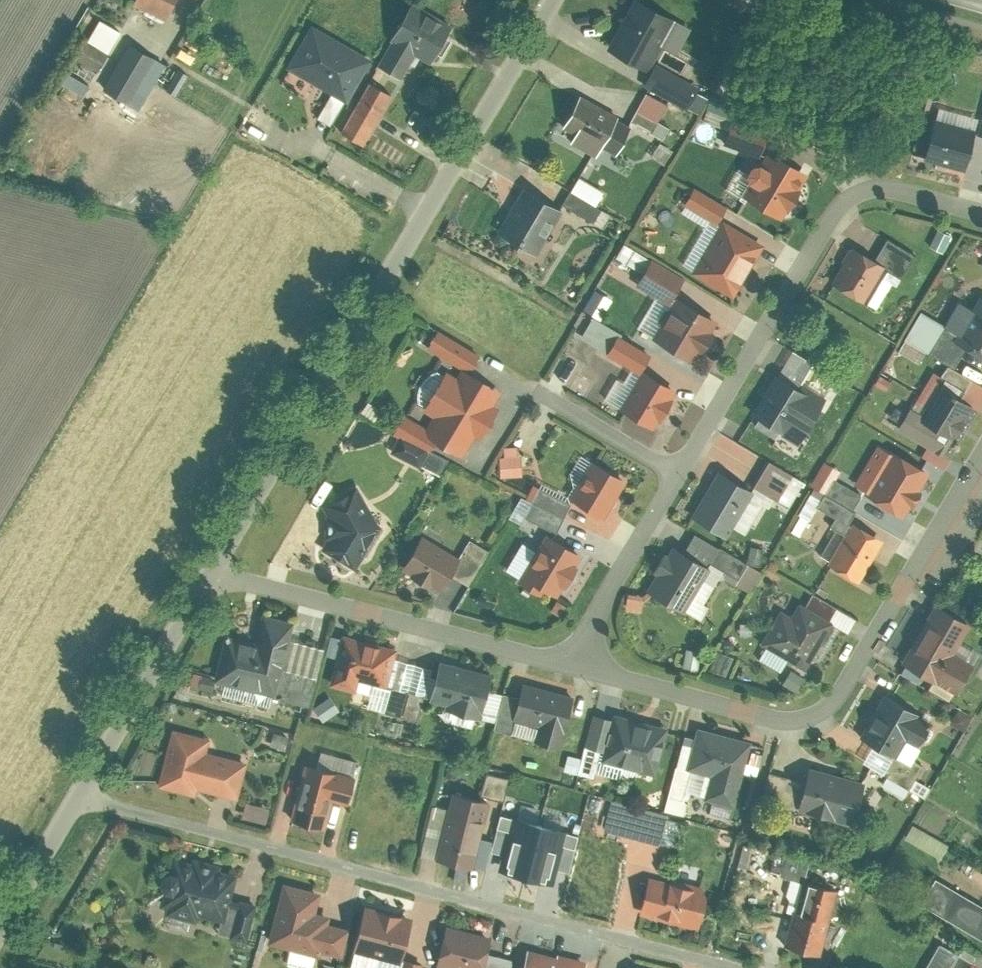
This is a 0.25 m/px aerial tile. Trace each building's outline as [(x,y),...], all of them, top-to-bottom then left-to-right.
[(134,0),(166,17),(175,0),(134,0)] [(413,0),(377,64),(403,78),(417,54),(432,62),(454,23),(413,0)] [(673,23),(633,4),(610,50),(650,70),(673,23)] [(371,57),(312,23),(289,64),(348,97),(371,57)] [(167,60),(130,40),(104,88),(141,108),(167,60)] [(107,51),(88,42),(79,60),(98,70),(107,51)] [(698,88),(667,73),(659,88),(690,103),(698,88)] [(394,93),(369,81),(342,131),(367,144),(394,93)] [(655,119),(664,101),(642,90),(627,119),(659,135),(665,124),(655,119)] [(553,137),(600,160),(623,114),(576,91),(553,137)] [(730,130),(726,144),(756,152),(764,122),(725,113),(722,128),(730,130)] [(923,157),(964,169),(976,126),(934,115),(923,157)] [(744,195),(783,214),(805,170),(766,150),(744,195)] [(495,230),(540,252),(566,200),(521,178),(495,230)] [(690,183),(677,206),(710,226),(724,204),(690,183)] [(695,275),(737,295),(767,235),(725,214),(695,275)] [(832,282),(865,299),(884,261),(850,244),(832,282)] [(981,351),(981,295),(980,294),(957,339),(981,351)] [(654,340),(696,361),(718,316),(676,295),(654,340)] [(466,367),(475,348),(430,327),(421,345),(466,367)] [(606,351),(637,366),(646,348),(615,333),(606,351)] [(417,435),(463,458),(498,388),(451,365),(417,435)] [(618,405),(659,425),(678,386),(637,366),(618,405)] [(757,419),(799,440),(823,393),(780,372),(757,419)] [(925,422),(954,437),(974,396),(945,382),(925,422)] [(500,476),(519,474),(517,443),(498,445),(500,476)] [(867,489),(906,508),(927,466),(888,446),(867,489)] [(571,497),(607,515),(627,474),(591,456),(571,497)] [(850,508),(858,490),(833,478),(838,467),(821,458),(807,486),(809,487),(789,528),(799,533),(813,504),(834,514),(840,503),(850,508)] [(695,518),(729,535),(754,485),(719,468),(695,518)] [(553,530),(570,497),(529,477),(509,517),(523,523),(526,517),(553,530)] [(308,544),(356,568),(388,503),(340,480),(308,544)] [(828,562),(858,577),(880,534),(849,519),(828,562)] [(520,581),(553,598),(577,550),(543,533),(520,581)] [(402,571),(440,589),(458,552),(420,534),(402,571)] [(651,596),(683,612),(707,564),(675,548),(651,596)] [(626,592),(624,606),(637,608),(639,593),(626,592)] [(769,645),(813,667),(836,619),(792,597),(769,645)] [(937,599),(906,661),(945,681),(976,619),(937,599)] [(227,634),(216,680),(276,695),(287,649),(295,619),(263,611),(256,641),(227,634)] [(342,633),(332,671),(329,683),(356,690),(359,678),(390,686),(400,649),(342,633)] [(493,673),(442,659),(430,702),(482,716),(493,673)] [(563,746),(567,732),(577,696),(524,681),(514,717),(539,724),(535,738),(563,746)] [(863,736),(914,761),(936,715),(886,690),(863,736)] [(668,726),(617,713),(605,757),(657,771),(668,726)] [(588,743),(603,747),(612,718),(596,714),(588,743)] [(731,803),(737,782),(749,740),(697,725),(686,768),(711,775),(705,796),(731,803)] [(210,739),(174,728),(158,784),(194,795),(196,786),(237,798),(248,761),(207,749),(210,739)] [(275,730),(270,744),(284,749),(289,734),(275,730)] [(355,772),(338,768),(304,759),(290,816),(324,825),(331,798),(348,802),(355,772)] [(795,807),(851,822),(863,779),(807,763),(795,807)] [(500,797),(505,776),(483,771),(478,792),(500,797)] [(452,792),(436,857),(471,865),(487,800),(452,792)] [(247,800),(242,816),(266,822),(270,806),(247,800)] [(524,876),(541,810),(517,804),(500,870),(524,876)] [(569,817),(541,810),(524,876),(552,883),(569,817)] [(633,825),(606,818),(601,839),(628,846),(633,825)] [(586,892),(620,902),(632,857),(599,848),(586,892)] [(164,910),(219,923),(217,933),(247,941),(258,901),(230,894),(235,872),(176,858),(164,910)] [(650,877),(641,911),(695,926),(705,892),(650,877)] [(787,946),(821,956),(841,887),(807,877),(787,946)] [(352,919),(317,910),(322,890),(282,880),(268,940),(307,950),(343,958),(352,919)] [(981,940),(981,901),(941,881),(925,912),(981,940)] [(363,904),(354,949),(400,959),(410,914),(363,904)] [(437,963),(458,967),(483,967),(491,935),(447,923),(437,963)] [(564,955),(527,946),(522,967),(584,967),(586,960),(564,955)] [(405,959),(403,967),(422,967),(423,963),(405,959)]
